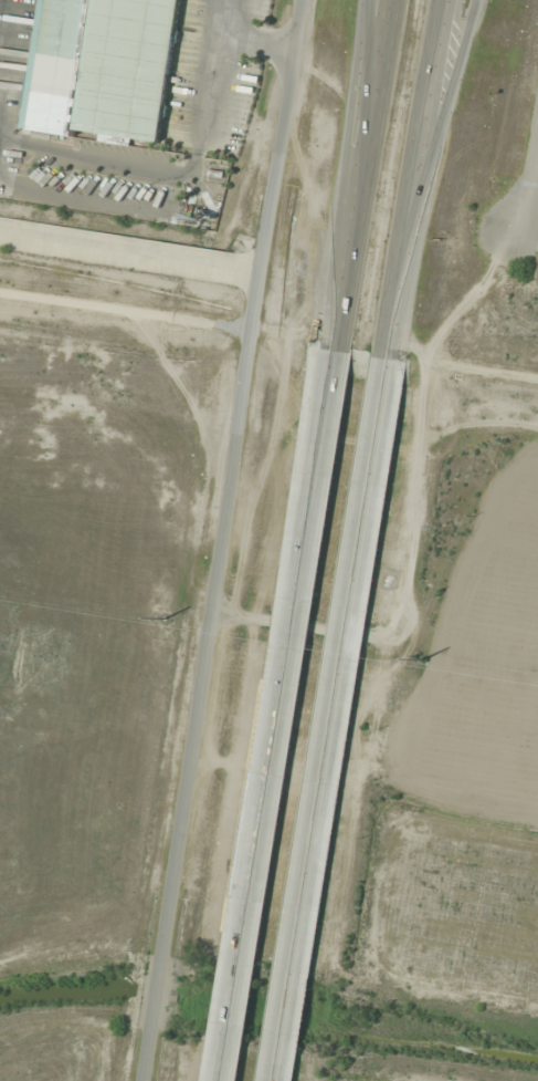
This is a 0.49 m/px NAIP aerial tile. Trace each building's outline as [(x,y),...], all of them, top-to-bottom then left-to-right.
[(22,127),(72,134),(73,129),(159,143),(180,0),(41,0),(22,127)]
